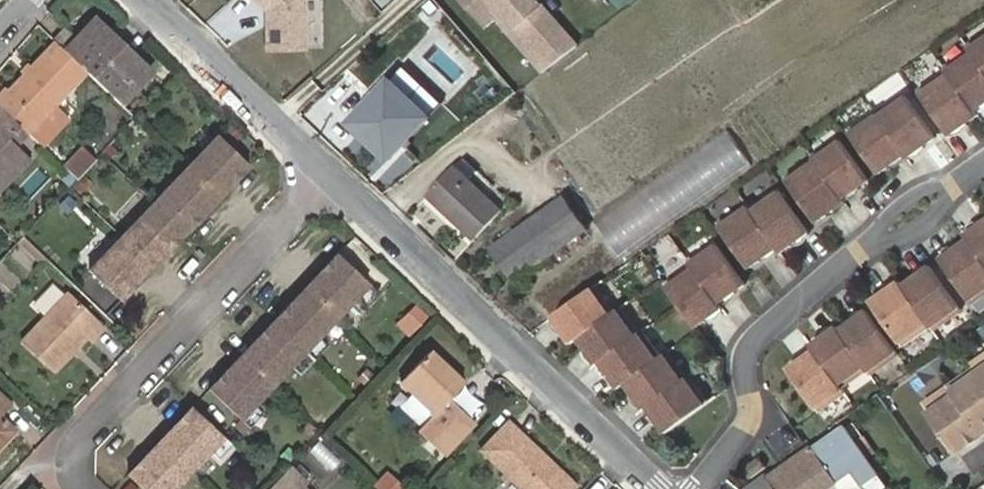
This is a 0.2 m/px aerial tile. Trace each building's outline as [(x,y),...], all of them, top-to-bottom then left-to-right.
[(265,13),(265,18),(270,18),(271,27),(266,27),(266,51),(303,50),(302,0),(252,0),(265,13)] [(323,48),(324,0),(313,0),(312,48),(323,48)] [(534,0),(460,0),(480,23),(496,8),(535,52),(561,29),(534,0)] [(633,0),(611,0),(621,11),(633,0)] [(480,23),(485,28),(496,19),(543,73),(549,69),(544,62),(570,40),(561,29),(535,52),(496,8),(480,23)] [(66,31),(54,44),(81,69),(111,97),(141,65),(85,12),(66,31)] [(45,35),(48,38),(54,44),(66,31),(56,22),(45,35)] [(983,107),(983,36),(968,46),(972,52),(945,70),(948,74),(919,95),(950,138),(979,118),(975,113),(983,107)] [(26,133),(48,107),(81,69),(54,44),(48,38),(0,94),(0,108),(16,123),(26,133)] [(549,69),(577,48),(570,40),(544,62),(549,69)] [(426,117),(390,82),(350,123),(387,158),(426,117)] [(907,159),(936,138),(905,94),(876,115),(875,113),(848,131),(878,174),(905,155),(907,159)] [(41,146),(63,121),(48,107),(26,133),(41,146)] [(20,153),(3,138),(16,123),(0,108),(0,175),(20,153)] [(728,128),(595,220),(620,255),(697,203),(697,204),(753,165),(728,128)] [(210,133),(178,167),(200,190),(211,178),(222,187),(243,165),(210,133)] [(842,199),(869,180),(839,138),(812,157),(813,158),(784,178),(815,222),(844,202),(842,199)] [(76,180),(94,160),(82,149),(64,168),(76,180)] [(147,199),(181,231),(199,212),(189,203),(200,190),(178,167),(147,199)] [(499,210),(455,168),(430,194),(476,236),(499,210)] [(211,178),(200,190),(211,200),(222,187),(211,178)] [(189,203),(199,212),(211,200),(200,190),(189,203)] [(780,254),(809,234),(778,190),(750,209),(746,205),(718,225),(749,269),(777,249),(780,254)] [(156,257),(181,231),(147,199),(111,237),(136,262),(148,249),(156,257)] [(584,229),(564,199),(491,249),(511,279),(584,229)] [(965,236),(968,241),(939,261),(970,305),(983,295),(983,223),(965,236)] [(136,262),(111,237),(81,268),(114,302),(134,281),(125,272),(136,262)] [(350,239),(337,253),(348,263),(361,250),(350,239)] [(718,304),(745,285),(715,242),(688,262),(692,266),(665,286),(695,328),(722,309),(718,304)] [(145,270),(156,257),(148,249),(136,262),(145,270)] [(308,301),(328,321),(345,302),(361,286),(330,255),(307,279),(318,290),(308,301)] [(125,272),(134,281),(145,270),(136,262),(125,272)] [(931,332),(960,312),(929,268),(901,288),(897,283),(869,303),(899,347),(928,328),(931,332)] [(297,291),(308,301),(318,290),(307,279),(297,291)] [(661,358),(643,331),(639,333),(621,307),(614,312),(595,285),(552,315),(571,342),(578,337),(597,363),(600,361),(619,388),(626,383),(644,410),(648,407),(666,434),(709,404),(690,377),(687,379),(668,353),(661,358)] [(361,286),(345,302),(355,312),(372,296),(361,286)] [(48,371),(80,335),(88,343),(106,325),(69,291),(19,343),(48,371)] [(297,291),(285,302),(296,312),(308,301),(297,291)] [(285,302),(267,321),(299,351),(328,321),(308,301),(296,312),(285,302)] [(418,304),(397,325),(411,338),(432,317),(418,304)] [(868,376),(897,356),(866,311),(837,332),(835,328),(808,347),(812,352),(785,370),(815,413),(842,394),(838,390),(865,371),(868,376)] [(299,351),(267,321),(242,347),(253,356),(243,368),(263,387),(299,351)] [(253,356),(242,347),(232,357),(243,368),(253,356)] [(444,400),(460,384),(425,352),(394,384),(425,413),(412,428),(439,455),(470,424),(444,400)] [(232,357),(221,368),(232,380),(243,368),(232,357)] [(923,407),(955,453),(983,433),(983,357),(971,367),(974,371),(923,407)] [(247,404),(263,387),(243,368),(232,380),(221,368),(200,391),(231,421),(247,404)] [(218,434),(187,404),(165,427),(176,437),(166,448),(185,468),(204,449),(213,457),(227,442),(218,434)] [(258,414),(247,404),(231,421),(240,431),(258,414)] [(176,437),(165,427),(155,438),(166,448),(176,437)] [(762,475),(741,488),(832,488),(839,484),(842,488),(886,488),(846,427),(767,479),(762,475)] [(480,454),(489,463),(515,437),(505,428),(480,454)] [(489,463),(516,488),(562,488),(566,485),(515,437),(489,463)] [(155,438),(145,449),(155,459),(166,448),(155,438)] [(320,445),(313,457),(337,471),(343,459),(320,445)] [(143,488),(165,488),(168,486),(185,468),(166,448),(155,459),(145,449),(124,470),(143,488)] [(751,476),(766,465),(760,457),(745,467),(751,476)] [(295,484),(284,472),(268,488),(290,488),(295,484)]
